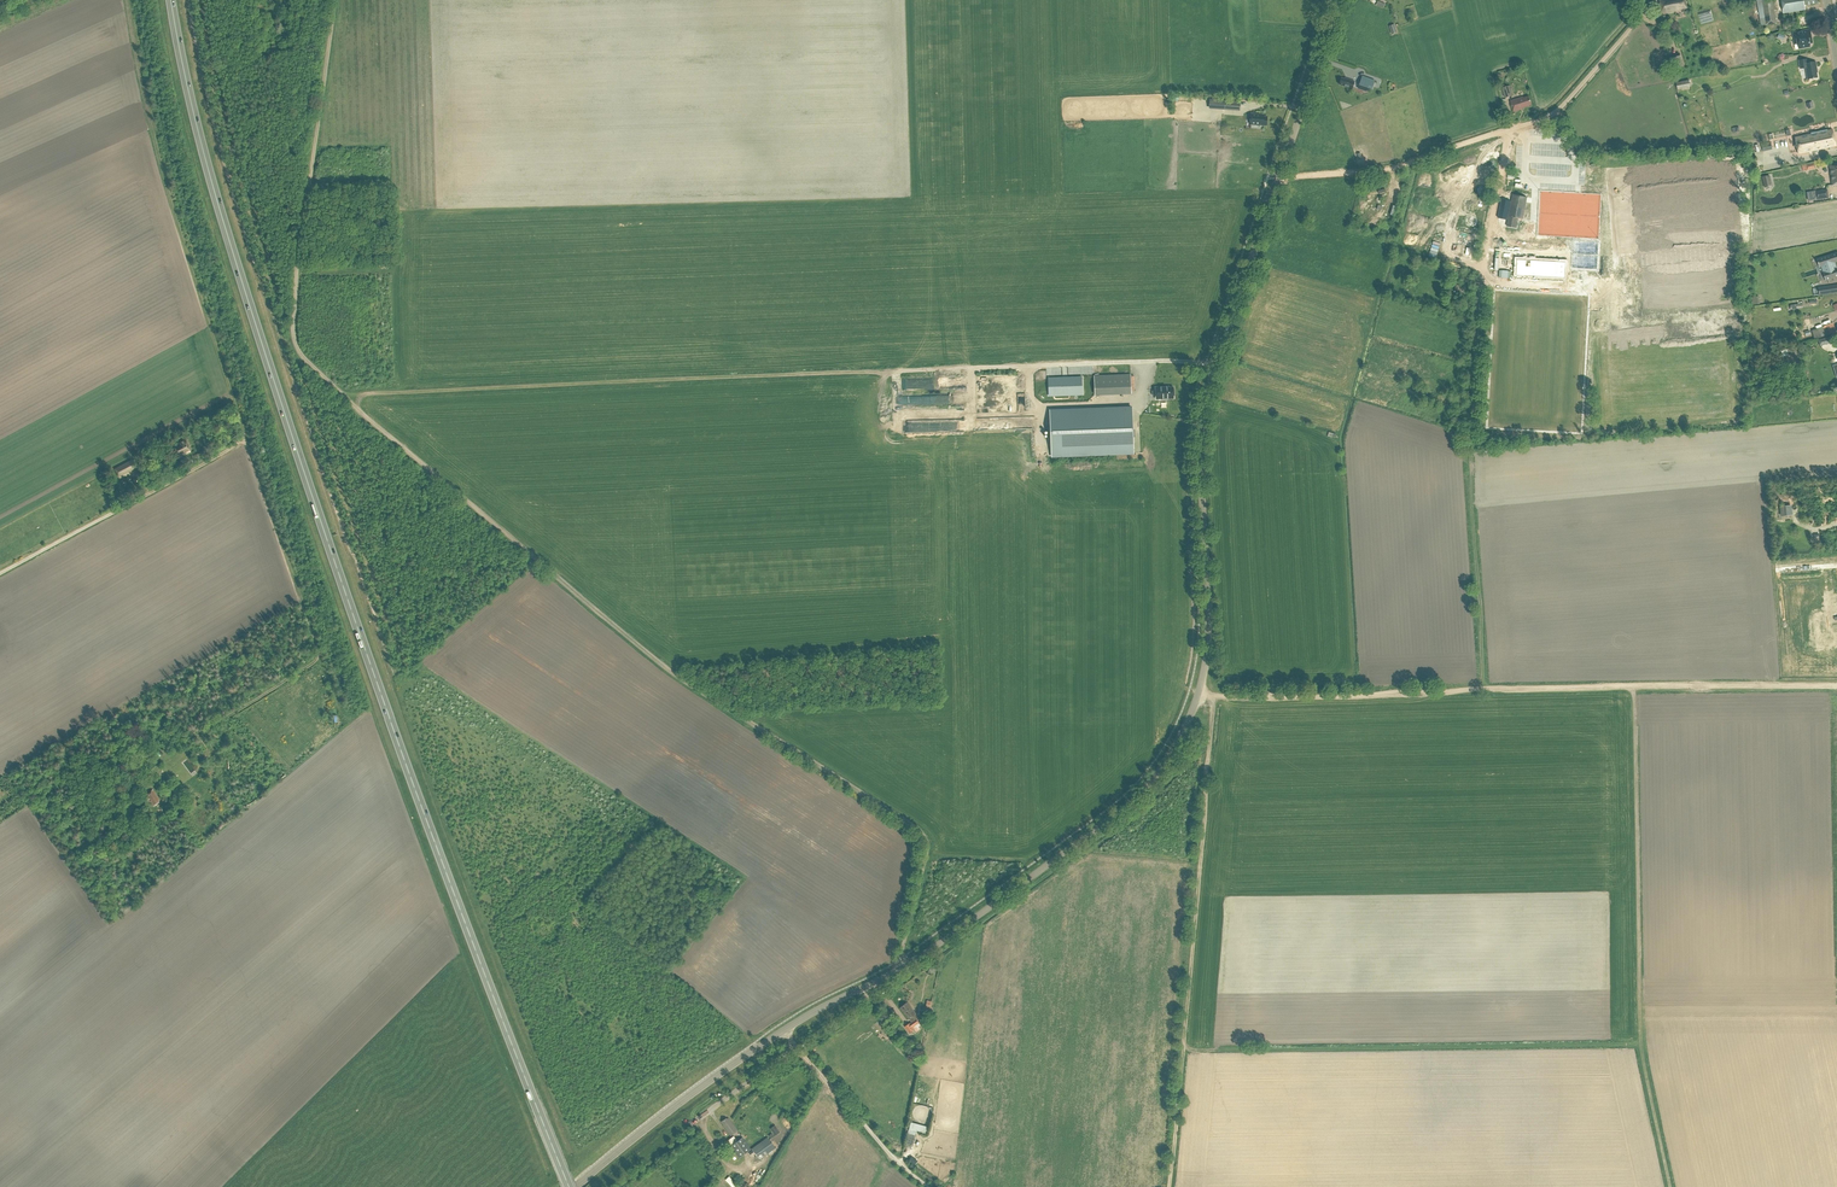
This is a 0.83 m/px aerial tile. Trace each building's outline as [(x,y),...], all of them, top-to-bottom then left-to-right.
[(1660,0),(1663,14),(1688,9),(1686,0),(1661,0),(1660,0)] [(1775,10),(1773,0),(1762,0),(1765,24),(1775,23),(1773,10),(1775,10)] [(1784,13),(1805,10),(1804,5),(1818,3),(1817,0),(1782,0),(1784,13)] [(1781,23),(1782,30),(1787,29),(1786,27),(1790,27),(1790,22),(1781,23)] [(1388,26),(1391,34),(1397,32),(1394,24),(1388,26)] [(1795,39),(1797,38),(1799,48),(1811,47),(1810,43),(1812,43),(1813,43),(1813,42),(1812,34),(1807,35),(1806,30),(1793,32),(1795,39)] [(1666,57),(1670,67),(1683,62),(1680,53),(1666,57)] [(1818,78),(1817,72),(1818,72),(1816,62),(1808,63),(1807,59),(1799,61),(1800,69),(1806,68),(1808,79),(1818,78)] [(1362,76),(1359,84),(1367,87),(1367,88),(1367,89),(1371,90),(1375,81),(1362,76)] [(1339,84),(1352,89),(1354,81),(1345,78),(1344,79),(1341,78),(1339,84)] [(1676,82),(1677,89),(1691,87),(1689,80),(1676,82)] [(1502,88),(1505,98),(1513,95),(1510,85),(1502,88)] [(1523,97),(1510,101),(1514,112),(1523,109),(1522,108),(1532,105),(1529,97),(1524,98),(1523,97)] [(1240,102),(1225,101),(1225,108),(1239,109),(1240,102)] [(1251,114),(1250,125),(1266,126),(1267,117),(1261,116),(1262,114),(1251,114)] [(1833,130),(1795,138),(1799,154),(1836,146),(1833,130)] [(1761,145),(1762,151),(1771,149),(1770,142),(1767,143),(1767,142),(1765,142),(1765,143),(1764,142),(1761,143),(1761,145)] [(1828,198),(1827,190),(1807,193),(1809,201),(1828,198)] [(1516,228),(1518,221),(1518,218),(1523,219),(1527,197),(1513,194),(1509,216),(1508,224),(1507,226),(1516,228)] [(1498,218),(1500,218),(1501,219),(1507,220),(1511,201),(1505,200),(1504,200),(1502,199),(1498,218)] [(1552,230),(1558,231),(1559,227),(1562,228),(1564,219),(1554,217),(1552,230)] [(1816,260),(1818,268),(1823,267),(1825,272),(1822,273),(1825,281),(1836,277),(1836,271),(1836,269),(1833,270),(1831,264),(1836,262),(1836,253),(1816,260)] [(1565,278),(1566,262),(1517,259),(1516,275),(1565,278)] [(1819,295),(1836,292),(1836,285),(1818,288),(1819,295)] [(1823,326),(1825,333),(1835,330),(1833,321),(1826,323),(1826,325),(1823,326)] [(1830,336),(1818,339),(1819,346),(1831,343),(1830,336)] [(1097,385),(1132,384),(1132,371),(1096,373),(1097,385)] [(1078,379),(1045,380),(1046,394),(1078,392),(1078,379)] [(1133,392),(1133,384),(1096,385),(1096,393),(1133,392)] [(1173,387),(1165,388),(1165,387),(1155,387),(1156,399),(1161,398),(1161,397),(1166,397),(1166,398),(1174,398),(1173,387)] [(1133,453),(1132,408),(1050,411),(1052,456),(1133,453)] [(908,426),(908,430),(912,430),(912,422),(909,422),(909,423),(904,423),(904,426),(908,426)] [(174,451),(177,456),(184,452),(185,454),(190,451),(188,447),(189,446),(186,439),(177,444),(178,446),(174,447),(176,450),(174,451)] [(152,454),(146,457),(150,464),(156,461),(152,454)] [(114,469),(117,475),(127,469),(129,471),(135,468),(131,460),(114,469)] [(160,800),(153,789),(146,794),(154,806),(160,802),(159,801),(160,800)] [(129,798),(133,805),(141,800),(137,793),(129,798)] [(904,1026),(909,1034),(914,1030),(912,1027),(918,1023),(915,1019),(917,1017),(915,1014),(907,1003),(900,1008),(908,1019),(909,1019),(911,1022),(904,1026)] [(726,1118),(721,1122),(724,1125),(723,1125),(731,1135),(738,1130),(737,1130),(728,1118),(727,1119),(726,1118)] [(770,1128),(775,1135),(780,1132),(775,1125),(770,1128)] [(741,1135),(730,1145),(739,1156),(751,1146),(741,1135)] [(752,1148),(758,1156),(760,1159),(768,1153),(776,1148),(768,1137),(752,1148)]
